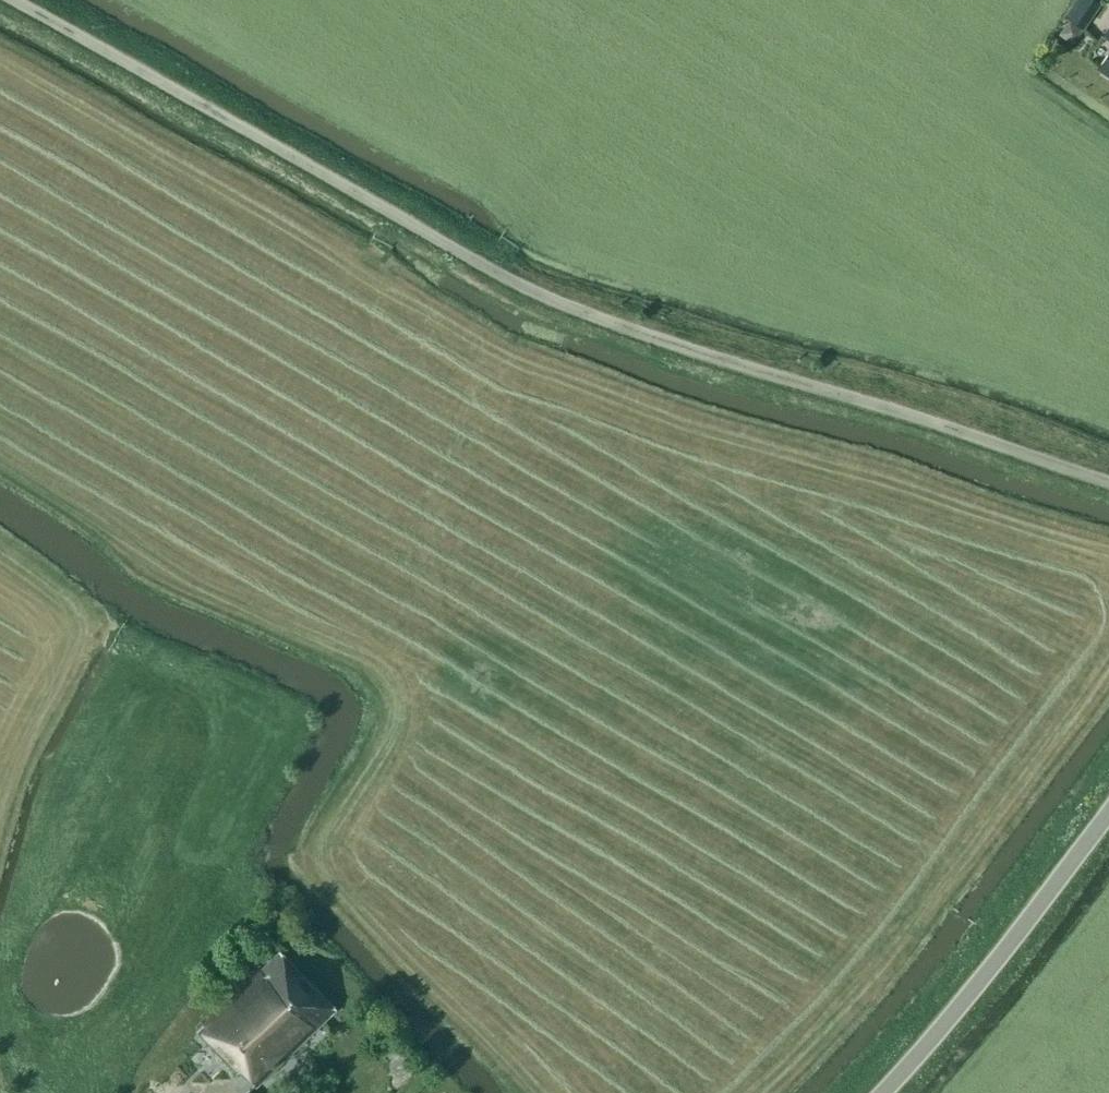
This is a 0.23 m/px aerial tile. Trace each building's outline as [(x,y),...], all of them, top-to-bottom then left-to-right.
[(1064,17),(1085,30),(1102,4),(1097,0),(1075,0),(1064,17)] [(1073,45),(1083,31),(1069,21),(1059,35),(1073,45)] [(1098,68),(1108,75),(1108,52),(1098,68)] [(197,1031),(237,1073),(240,1070),(256,1087),(336,1009),(280,951),(197,1031)]
